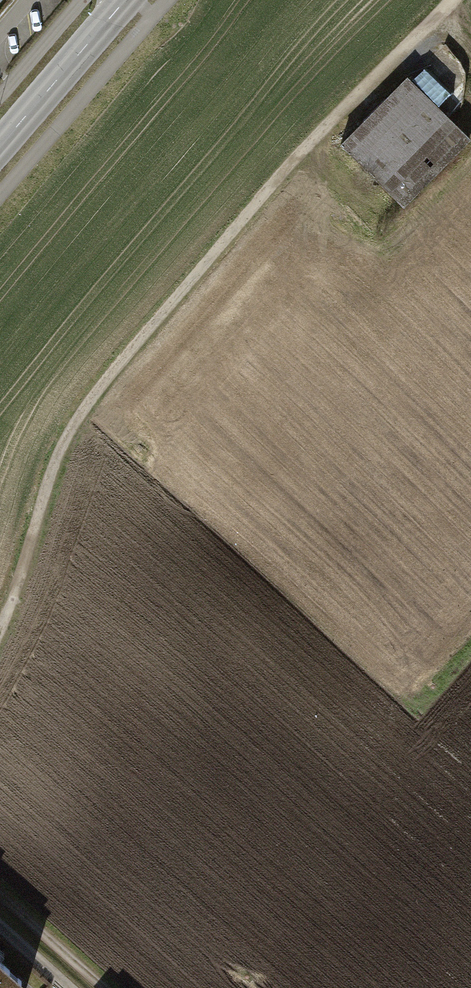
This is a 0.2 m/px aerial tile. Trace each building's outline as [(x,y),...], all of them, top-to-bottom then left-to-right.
[(404,208),(470,140),(407,77),(340,145),(404,208)] [(36,979),(0,947),(0,987),(28,987),(36,979)]
